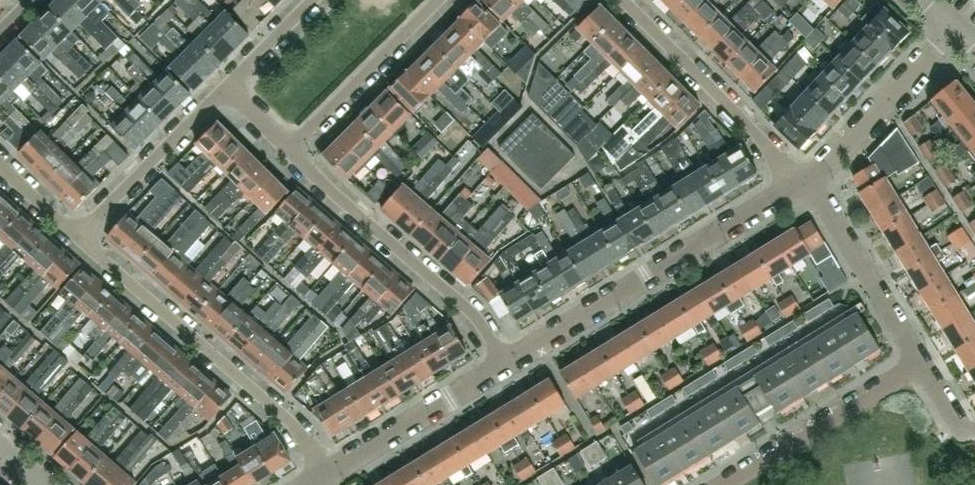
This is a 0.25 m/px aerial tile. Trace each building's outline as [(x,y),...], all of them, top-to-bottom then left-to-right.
[(66,0),(57,0),(48,9),(71,32),(78,24),(105,50),(111,44),(66,0)] [(95,0),(66,0),(111,44),(111,43),(116,48),(115,49),(118,52),(125,45),(122,42),(117,38),(100,21),(108,13),(99,4),(95,0)] [(127,17),(119,25),(133,38),(140,30),(128,17),(134,12),(122,0),(111,0),(127,17)] [(134,12),(140,5),(135,0),(122,0),(134,12)] [(185,0),(176,0),(174,2),(204,33),(197,40),(220,63),(234,49),(185,0)] [(197,0),(185,0),(234,49),(248,35),(226,12),(217,20),(206,9),(197,0)] [(231,11),(237,17),(254,0),(242,0),(231,11)] [(237,17),(251,32),(260,23),(254,18),(258,14),(258,9),(267,0),(254,0),(237,17)] [(508,0),(480,0),(501,21),(509,13),(532,37),(539,30),(508,0)] [(539,30),(541,33),(548,26),(522,0),(508,0),(539,30)] [(562,12),(569,5),(564,0),(551,0),(562,12)] [(670,9),(679,0),(661,0),(670,9)] [(670,9),(685,23),(708,0),(679,0),(670,9)] [(685,23),(698,37),(720,15),(712,7),(720,0),(708,0),(685,23)] [(698,37),(712,51),(761,1),(760,0),(750,0),(746,4),(745,3),(726,21),(720,15),(698,37)] [(774,2),(780,8),(788,0),(776,0),(774,2)] [(833,8),(841,0),(824,0),(833,8)] [(843,3),(853,12),(864,0),(846,0),(843,3)] [(500,26),(476,1),(459,18),(460,19),(483,42),(489,48),(495,42),(489,36),(500,26)] [(775,14),(761,1),(712,51),(726,65),(748,42),(739,34),(758,15),(766,23),(775,14)] [(843,3),(836,10),(846,19),(853,12),(843,3)] [(876,3),(865,15),(861,20),(868,26),(893,50),(908,33),(883,9),(876,3)] [(172,5),(167,10),(173,16),(177,11),(172,5)] [(599,6),(569,36),(575,43),(583,35),(591,43),(614,20),(599,6)] [(71,32),(48,9),(34,23),(88,77),(89,75),(86,72),(91,66),(70,45),(77,39),(71,32)] [(167,10),(153,24),(206,76),(220,63),(197,40),(190,47),(172,29),(168,32),(163,27),(174,17),(173,16),(167,10)] [(452,28),(447,33),(489,75),(494,80),(500,74),(476,49),(483,42),(460,19),(459,21),(456,21),(452,25),(452,28)] [(590,59),(573,76),(580,83),(628,34),(614,20),(591,43),(582,52),(590,59)] [(809,34),(812,31),(802,21),(795,28),(799,32),(805,38),(809,34)] [(88,77),(34,23),(20,37),(42,60),(51,52),(73,74),(65,82),(74,91),(88,77)] [(819,23),(812,31),(809,34),(819,43),(824,37),(821,34),(825,29),(819,23)] [(206,76),(153,24),(138,38),(145,45),(154,36),(177,60),(170,68),(192,91),(206,76)] [(791,25),(780,37),(740,78),(754,92),(775,70),(768,63),(799,32),(795,28),(795,29),(791,25)] [(893,50),(868,26),(852,43),(875,64),(890,49),(892,50),(893,50)] [(748,42),(726,65),(740,78),(780,37),(774,31),(755,50),(748,42)] [(435,44),(433,46),(456,69),(463,62),(483,81),(489,75),(447,33),(442,37),(440,37),(435,42),(435,44)] [(580,83),(574,88),(580,94),(611,62),(620,71),(642,49),(628,34),(580,83)] [(809,34),(805,38),(803,40),(813,49),(819,43),(809,34)] [(48,71),(17,40),(3,54),(56,106),(62,100),(40,78),(48,71)] [(524,43),(505,63),(525,83),(535,53),(524,43)] [(852,43),(836,59),(859,81),(875,64),(852,43)] [(158,79),(125,45),(118,52),(133,66),(175,108),(189,93),(167,71),(158,79)] [(425,52),(425,55),(420,60),(465,105),(471,99),(448,77),(456,69),(433,46),(432,48),(429,48),(425,52)] [(627,78),(606,99),(613,106),(619,100),(625,94),(656,63),(642,49),(620,71),(627,78)] [(3,54),(0,57),(0,80),(12,92),(19,84),(47,111),(39,119),(43,122),(57,108),(55,106),(56,106),(3,54)] [(836,59),(821,76),(844,97),(859,81),(836,59)] [(408,69),(408,71),(407,73),(429,96),(435,90),(460,114),(467,106),(465,105),(420,60),(416,64),(413,64),(408,69)] [(537,62),(526,97),(532,102),(555,79),(537,62)] [(625,94),(619,100),(627,108),(641,93),(648,100),(670,77),(656,63),(625,94)] [(781,70),(791,79),(797,73),(787,63),(781,70)] [(175,108),(133,66),(126,72),(137,83),(130,90),(138,99),(161,121),(175,108)] [(791,79),(781,70),(775,76),(785,85),(791,79)] [(406,72),(389,88),(413,112),(429,96),(407,73),(406,72)] [(844,97),(821,76),(805,93),(828,114),(844,97)] [(614,134),(602,146),(613,164),(615,161),(637,139),(647,130),(685,91),(670,77),(648,100),(655,107),(632,130),(624,122),(613,133),(614,134)] [(555,79),(532,102),(546,117),(569,93),(555,79)] [(28,137),(43,122),(39,119),(32,126),(11,106),(19,99),(12,92),(0,80),(0,109),(28,137)] [(974,105),(954,81),(928,102),(937,114),(931,119),(941,132),(947,127),(974,105)] [(751,101),(760,111),(774,95),(765,86),(751,101)] [(111,88),(105,93),(147,135),(161,121),(138,99),(130,107),(111,88)] [(386,91),(370,108),(394,131),(410,115),(386,91)] [(637,139),(615,161),(620,169),(649,150),(646,146),(670,122),(677,129),(699,106),(685,91),(647,130),(637,139)] [(147,135),(105,93),(99,100),(118,119),(110,127),(133,150),(147,135)] [(569,93),(546,117),(561,131),(582,109),(584,108),(569,93)] [(828,114),(805,93),(789,109),(813,131),(828,114)] [(511,97),(497,110),(506,119),(520,106),(511,97)] [(40,131),(17,153),(32,167),(77,122),(88,111),(82,105),(48,139),(40,131)] [(947,127),(960,142),(948,151),(955,160),(967,151),(974,144),(974,106),(974,105),(947,127)] [(370,108),(354,124),(401,170),(406,165),(389,149),(390,147),(384,141),(394,131),(370,108)] [(0,109),(0,121),(12,133),(5,141),(14,150),(28,137),(0,109)] [(582,109),(561,131),(575,145),(596,123),(582,109)] [(813,131),(789,109),(773,126),(799,150),(814,133),(813,131)] [(497,110),(484,123),(493,132),(506,119),(497,110)] [(432,125),(441,133),(454,120),(445,112),(432,125)] [(532,113),(498,147),(540,189),(574,155),(532,113)] [(921,129),(912,115),(902,123),(910,136),(921,129)] [(596,123),(575,145),(586,162),(602,146),(614,134),(613,133),(600,120),(596,123)] [(699,120),(693,127),(715,161),(705,167),(724,196),(732,191),(733,188),(739,183),(708,135),(703,126),(699,120)] [(77,122),(32,167),(46,181),(68,159),(61,151),(83,128),(77,122)] [(177,162),(166,174),(181,188),(191,178),(231,137),(217,123),(195,144),(203,152),(185,170),(177,162)] [(484,123),(471,137),(480,146),(493,132),(484,123)] [(401,170),(354,124),(339,139),(362,163),(371,153),(397,178),(403,172),(401,170)] [(717,129),(708,135),(739,183),(746,180),(749,180),(754,177),(755,174),(756,173),(740,146),(731,151),(717,129)] [(896,129),(868,158),(871,164),(851,176),(860,191),(858,193),(870,212),(896,196),(884,178),(894,173),(896,177),(917,164),(896,129)] [(421,159),(438,142),(427,132),(411,149),(421,159)] [(68,159),(46,181),(60,195),(113,142),(106,135),(75,165),(68,159)] [(245,150),(231,137),(191,178),(181,188),(187,194),(216,165),(223,172),(245,150)] [(362,163),(339,139),(322,156),(346,180),(362,163)] [(675,139),(668,145),(705,204),(712,200),(716,201),(724,196),(705,167),(696,173),(675,139)] [(928,139),(917,146),(926,161),(938,154),(928,139)] [(113,142),(60,195),(74,209),(100,184),(92,176),(103,166),(110,173),(127,156),(113,142)] [(967,151),(974,161),(974,144),(967,151)] [(705,204),(668,145),(661,149),(681,182),(672,188),(690,217),(698,212),(699,208),(705,204)] [(487,146),(476,157),(490,171),(500,160),(487,146)] [(245,150),(223,172),(230,180),(203,207),(209,214),(258,164),(245,150)] [(402,184),(380,209),(396,223),(436,176),(444,166),(445,165),(437,158),(432,154),(431,155),(426,160),(432,166),(411,190),(403,183),(402,184)] [(490,171),(504,185),(514,173),(500,160),(490,171)] [(662,194),(648,172),(642,161),(635,165),(637,168),(672,225),(677,222),(681,222),(690,217),(672,188),(662,194)] [(273,178),(258,164),(209,214),(216,220),(243,192),(251,200),(273,178)] [(945,165),(934,172),(944,187),(954,180),(945,165)] [(436,176),(396,223),(410,235),(432,211),(423,203),(443,181),(452,172),(444,166),(436,176)] [(672,225),(637,168),(621,179),(625,186),(633,180),(647,203),(639,208),(657,237),(664,233),(665,229),(672,225)] [(588,172),(578,178),(584,187),(594,181),(588,172)] [(514,173),(504,185),(517,199),(527,188),(514,173)] [(914,185),(919,194),(933,185),(927,176),(914,185)] [(273,178),(251,200),(259,208),(230,237),(236,244),(287,192),(273,178)] [(136,221),(127,213),(106,237),(122,250),(174,190),(161,179),(139,200),(143,204),(150,196),(152,197),(156,193),(158,195),(136,221)] [(379,179),(369,191),(363,185),(359,190),(365,195),(365,196),(374,204),(388,188),(379,179)] [(439,217),(432,211),(410,235),(425,248),(474,191),(467,185),(439,217)] [(565,186),(555,192),(559,199),(569,193),(565,186)] [(639,208),(629,215),(611,186),(604,191),(638,246),(644,242),(648,243),(657,237),(639,208)] [(527,188),(517,199),(527,209),(537,203),(540,201),(527,188)] [(926,205),(941,196),(936,188),(921,198),(926,205)] [(310,202),(295,189),(274,214),(282,221),(254,254),(260,259),(310,202)] [(174,190),(122,250),(136,263),(157,239),(150,234),(182,197),(174,190)] [(480,196),(474,191),(425,248),(439,260),(460,236),(452,228),(480,196)] [(962,191),(951,198),(960,212),(971,205),(962,191)] [(627,253),(634,248),(602,195),(596,199),(598,201),(596,203),(610,226),(601,231),(619,260),(627,255),(627,253)] [(908,216),(896,196),(870,212),(882,232),(908,216)] [(941,196),(926,205),(930,212),(945,203),(941,196)] [(0,205),(0,234),(19,213),(5,199),(0,205)] [(325,214),(310,202),(260,259),(266,265),(295,233),(303,239),(325,214)] [(537,203),(527,209),(533,219),(543,213),(537,203)] [(460,236),(439,260),(454,273),(506,212),(498,206),(467,242),(460,236)] [(574,208),(566,213),(601,269),(607,265),(610,265),(619,260),(601,231),(591,237),(574,208)] [(601,269),(566,213),(564,209),(547,220),(553,229),(563,223),(576,246),(567,252),(585,281),(593,276),(594,273),(601,269)] [(164,246),(157,239),(136,263),(151,276),(202,217),(194,211),(164,246)] [(512,218),(506,212),(454,273),(468,285),(489,260),(481,254),(512,218)] [(0,234),(0,238),(4,242),(0,247),(0,263),(34,225),(19,213),(0,234)] [(325,214),(303,239),(311,247),(294,268),(300,273),(339,227),(325,214)] [(920,236),(908,216),(882,232),(894,251),(920,236)] [(211,224),(202,217),(151,276),(166,288),(189,261),(183,256),(211,224)] [(794,228),(774,240),(790,266),(809,255),(822,276),(819,277),(827,291),(846,280),(810,221),(796,230),(794,228)] [(0,263),(0,278),(20,256),(27,263),(48,238),(34,225),(0,263)] [(300,273),(295,278),(293,280),(298,285),(305,277),(306,278),(324,258),(332,265),(354,239),(339,227),(300,273)] [(951,243),(966,234),(961,227),(946,236),(951,243)] [(542,231),(533,235),(536,240),(567,290),(574,286),(576,286),(585,281),(567,252),(557,258),(542,231)] [(533,234),(516,244),(521,252),(530,247),(542,268),(533,273),(551,302),(559,297),(560,294),(567,290),(536,240),(533,235),(533,234)] [(966,234),(951,243),(956,250),(970,240),(966,234)] [(920,236),(894,251),(906,271),(940,250),(936,244),(928,248),(920,236)] [(48,238),(27,263),(33,268),(4,300),(12,308),(63,252),(48,238)] [(189,261),(166,288),(181,301),(219,257),(230,244),(223,238),(194,271),(187,265),(190,262),(189,261)] [(354,239),(332,265),(340,272),(312,304),(318,310),(369,252),(354,239)] [(774,240),(754,252),(770,278),(775,286),(782,281),(778,274),(790,266),(774,240)] [(506,251),(500,254),(533,310),(540,306),(542,307),(551,302),(533,273),(524,278),(512,257),(521,252),(516,244),(506,251)] [(940,250),(906,271),(918,291),(944,275),(936,262),(944,257),(940,250)] [(63,252),(12,308),(19,314),(27,306),(48,282),(57,289),(78,265),(63,252)] [(383,265),(369,252),(318,310),(325,316),(353,283),(360,290),(383,265)] [(770,278),(754,252),(735,264),(751,290),(770,278)] [(482,274),(471,287),(489,303),(499,295),(515,321),(517,320),(520,321),(526,318),(526,315),(533,310),(500,254),(497,256),(493,261),(508,288),(499,293),(486,276),(485,277),(482,274)] [(219,257),(181,301),(196,314),(216,291),(208,284),(226,263),(219,257)] [(735,264),(715,276),(736,310),(743,305),(739,298),(751,290),(735,264)] [(383,265),(360,290),(369,298),(341,329),(345,337),(354,327),(361,318),(397,277),(383,265)] [(60,292),(67,299),(39,332),(47,338),(96,281),(81,268),(60,292)] [(226,299),(216,291),(196,314),(211,327),(247,284),(256,274),(251,270),(226,299)] [(956,294),(944,275),(918,291),(930,310),(956,294)] [(715,276),(696,288),(712,314),(725,306),(729,314),(736,310),(715,276)] [(397,277),(361,318),(368,325),(382,309),(390,316),(412,290),(397,277)] [(110,293),(96,281),(47,338),(54,345),(83,312),(90,318),(110,293)] [(247,284),(211,327),(226,340),(246,316),(238,310),(254,290),(247,284)] [(696,288),(677,300),(693,326),(697,334),(704,330),(700,322),(712,314),(696,288)] [(431,306),(415,292),(409,299),(449,362),(454,359),(457,360),(462,357),(463,354),(466,352),(449,325),(440,331),(432,319),(427,311),(431,306)] [(110,293),(90,318),(97,324),(87,335),(95,342),(125,306),(110,293)] [(246,316),(226,340),(240,353),(289,296),(287,294),(278,305),(275,302),(255,324),(246,316)] [(783,299),(792,314),(800,309),(791,294),(783,299)] [(968,314),(956,294),(930,310),(942,330),(968,314)] [(298,304),(289,296),(240,353),(255,366),(275,342),(269,337),(298,304)] [(814,307),(819,315),(833,306),(828,298),(814,307)] [(449,362),(409,299),(404,306),(411,317),(418,328),(416,329),(424,341),(415,346),(433,375),(441,370),(441,367),(449,362)] [(792,314),(783,299),(776,303),(785,318),(792,314)] [(693,326),(677,300),(657,312),(673,338),(693,326)] [(829,330),(851,366),(879,349),(857,314),(864,310),(860,303),(848,310),(852,316),(829,330)] [(27,306),(19,314),(27,322),(35,313),(27,306)] [(125,306),(95,342),(84,354),(92,360),(112,337),(119,344),(140,319),(125,306)] [(819,315),(814,307),(803,314),(807,322),(819,315)] [(657,312),(638,324),(654,350),(673,338),(657,312)] [(284,349),(275,342),(255,366),(270,379),(305,338),(319,321),(320,320),(312,314),(285,345),(287,346),(284,349)] [(942,330),(954,350),(974,337),(974,326),(968,314),(942,330)] [(128,351),(113,369),(108,374),(108,375),(97,387),(103,393),(119,374),(122,371),(155,332),(140,319),(119,344),(128,351)] [(744,323),(753,338),(761,333),(752,319),(744,323)] [(327,327),(320,320),(319,321),(305,338),(270,379),(286,392),(306,369),(298,362),(327,327)] [(792,320),(786,324),(791,332),(797,328),(792,320)] [(388,323),(380,328),(414,384),(421,380),(424,380),(433,375),(415,346),(406,352),(388,323)] [(753,338),(744,323),(738,327),(746,342),(753,338)] [(654,350),(638,324),(618,336),(634,362),(654,350)] [(791,332),(786,324),(763,338),(768,346),(791,332)] [(359,335),(354,327),(345,337),(348,342),(359,335)] [(414,384),(380,328),(372,332),(390,362),(381,368),(399,396),(407,391),(408,388),(414,384)] [(851,366),(829,330),(801,347),(823,384),(851,366)] [(155,332),(122,371),(129,377),(136,368),(135,367),(140,362),(149,369),(170,345),(155,332)] [(24,337),(8,356),(14,362),(35,339),(28,333),(25,337),(24,337)] [(634,362),(618,336),(599,348),(615,374),(634,362)] [(954,350),(966,369),(974,364),(974,337),(954,350)] [(364,361),(356,348),(352,340),(344,345),(348,352),(349,352),(381,405),(386,401),(390,402),(399,396),(381,368),(372,373),(365,360),(364,361)] [(713,343),(706,347),(714,361),(721,357),(713,343)] [(11,351),(3,344),(0,347),(0,364),(11,351)] [(753,344),(730,358),(735,366),(758,352),(753,344)] [(170,345),(149,369),(157,376),(129,409),(136,414),(185,358),(170,345)] [(714,361),(706,347),(698,351),(707,366),(714,361)] [(801,347),(773,364),(796,401),(823,384),(801,347)] [(615,374),(599,348),(579,360),(595,386),(615,374)] [(13,378),(0,394),(0,410),(7,416),(38,379),(46,369),(59,354),(53,349),(22,385),(13,378)] [(76,364),(83,357),(75,350),(69,357),(76,364)] [(349,352),(348,352),(341,357),(356,383),(347,388),(365,417),(373,412),(374,409),(381,405),(349,352)] [(71,365),(59,354),(46,369),(55,376),(59,371),(63,374),(71,365)] [(200,370),(185,358),(136,414),(143,420),(171,388),(179,395),(200,370)] [(735,366),(730,358),(722,363),(727,371),(735,366)] [(595,386),(579,360),(559,372),(575,399),(595,386)] [(773,364),(745,382),(767,417),(775,412),(776,413),(796,401),(773,364)] [(966,369),(974,384),(974,364),(966,369)] [(320,365),(314,372),(347,425),(353,422),(356,422),(365,417),(347,388),(338,394),(331,381),(330,382),(320,365)] [(0,367),(0,394),(13,378),(6,371),(0,367)] [(673,367),(667,371),(675,385),(682,381),(673,367)] [(200,370),(179,395),(185,400),(158,432),(166,440),(215,383),(200,370)] [(703,375),(708,384),(717,378),(712,370),(703,375)] [(675,385),(667,371),(659,376),(668,390),(675,385)] [(347,425),(314,372),(305,382),(313,395),(317,396),(322,404),(313,410),(329,436),(331,435),(334,436),(339,432),(340,429),(347,425)] [(640,373),(631,379),(646,403),(655,397),(640,373)] [(708,384),(703,375),(681,388),(686,397),(708,384)] [(43,403),(21,428),(36,441),(71,400),(86,383),(79,377),(50,410),(43,403)] [(41,382),(38,379),(7,416),(21,428),(43,403),(36,397),(44,388),(39,383),(41,382)] [(565,404),(549,379),(529,391),(545,416),(565,404)] [(767,417),(745,382),(717,399),(740,435),(759,423),(759,422),(767,417)] [(71,400),(36,441),(51,454),(73,429),(64,422),(75,410),(93,389),(86,383),(71,400)] [(230,396),(215,383),(166,440),(173,446),(190,435),(185,431),(200,413),(209,421),(230,396)] [(529,391),(510,403),(526,429),(545,416),(529,391)] [(628,395),(637,409),(643,405),(634,391),(628,395)] [(637,409),(628,395),(620,399),(629,414),(637,409)] [(645,411),(650,419),(676,403),(671,395),(645,411)] [(740,435),(717,399),(689,416),(712,453),(740,435)] [(227,408),(240,421),(248,414),(235,400),(227,408)] [(510,403),(490,415),(511,448),(517,444),(513,436),(526,429),(510,403)] [(69,470),(119,412),(112,406),(84,439),(75,432),(54,457),(69,470)] [(119,412),(69,470),(84,482),(105,458),(97,450),(125,417),(119,412)] [(490,415),(470,427),(486,453),(499,445),(503,453),(511,448),(490,415)] [(597,434),(604,430),(596,415),(588,419),(597,434)] [(223,434),(232,428),(224,416),(216,424),(223,434)] [(689,416),(661,433),(684,470),(712,453),(689,416)] [(266,437),(255,421),(243,429),(245,432),(254,445),(259,454),(271,473),(290,460),(273,433),(266,437)] [(619,427),(624,435),(633,429),(628,421),(619,427)] [(486,453),(470,427),(451,439),(467,465),(486,453)] [(105,458),(84,482),(87,484),(107,484),(148,437),(140,430),(112,463),(105,458)] [(558,438),(567,452),(574,448),(565,433),(558,438)] [(661,433),(634,451),(655,484),(659,484),(684,470),(661,433)] [(148,437),(107,484),(133,484),(135,483),(126,475),(157,439),(151,434),(148,437)] [(567,452),(558,438),(551,442),(560,457),(567,452)] [(467,465),(451,439),(431,451),(447,477),(459,469),(464,477),(472,472),(467,465)] [(232,451),(225,440),(218,444),(233,470),(221,477),(226,484),(251,484),(252,484),(232,451)] [(588,446),(598,462),(606,457),(596,441),(588,446)] [(239,447),(232,451),(252,484),(271,473),(259,454),(254,445),(242,452),(239,447)] [(598,462),(588,446),(579,451),(590,467),(598,462)] [(412,463),(425,484),(435,484),(447,477),(431,451),(412,463)] [(536,468),(556,460),(553,451),(532,459),(536,468)] [(221,477),(218,471),(206,479),(202,473),(203,473),(193,458),(190,453),(183,457),(186,462),(200,484),(226,484),(221,477)] [(519,462),(528,476),(535,472),(526,457),(519,462)] [(186,462),(178,467),(189,484),(187,484),(200,484),(186,462)] [(528,476),(519,462),(512,466),(521,481),(528,476)] [(392,475),(398,484),(425,484),(412,463),(392,475)] [(153,468),(144,478),(149,484),(167,473),(161,464),(153,468)] [(630,465),(608,478),(612,484),(643,484),(630,465)] [(552,484),(561,484),(562,484),(552,468),(545,473),(552,484)] [(545,473),(536,478),(541,484),(552,484),(545,473)] [(376,484),(398,484),(392,475),(376,484)]
